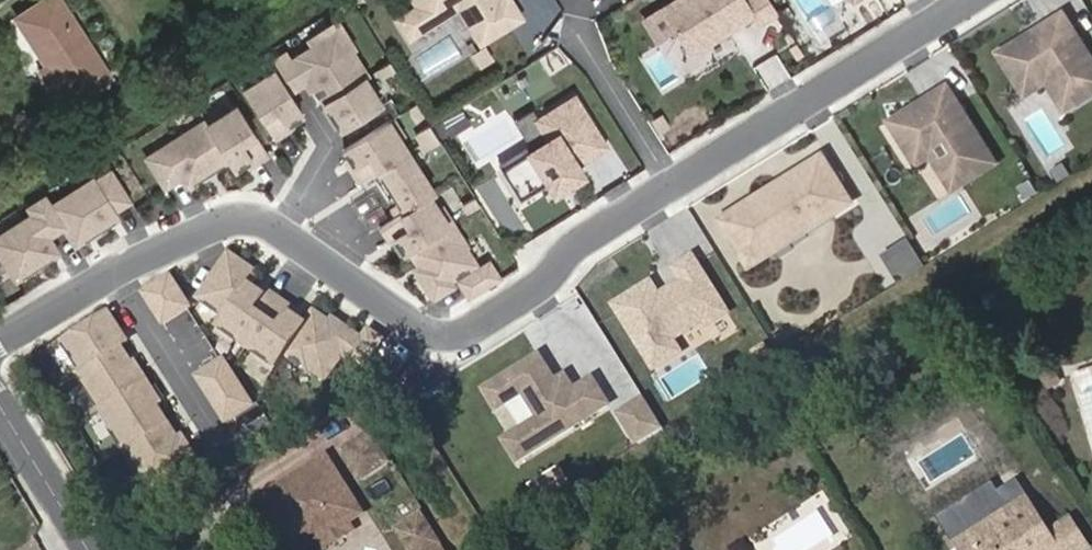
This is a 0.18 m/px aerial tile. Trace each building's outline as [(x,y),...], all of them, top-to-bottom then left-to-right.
[(109,76),(58,0),(42,0),(15,18),(46,65),(38,71),(62,105),(109,76)] [(418,6),(398,18),(410,38),(439,20),(428,3),(434,0),(414,0),(418,6)] [(481,43),(522,17),(511,0),(454,0),(481,43)] [(752,14),(758,23),(777,12),(769,0),(671,0),(661,6),(673,25),(690,53),(752,14)] [(673,25),(661,6),(643,17),(655,36),(673,25)] [(1064,11),(997,52),(1014,80),(1037,66),(1047,82),(1065,111),(1091,94),(1091,56),(1064,11)] [(355,48),(337,20),(308,38),(312,44),(291,57),(287,52),(269,64),(270,66),(271,66),(288,92),(305,82),(310,89),(314,86),(324,102),(364,77),(365,78),(368,76),(352,50),(355,48)] [(391,62),(379,69),(384,78),(396,71),(391,62)] [(256,82),(244,89),(275,138),(289,128),(286,124),(293,120),(302,114),(288,92),(271,66),(270,66),(253,77),(256,82)] [(1047,82),(1037,66),(1014,80),(1024,96),(1047,82)] [(324,102),(341,129),(381,103),(365,78),(364,77),(324,102)] [(997,162),(948,83),(929,94),(932,99),(925,104),(922,99),(888,120),(910,154),(932,141),(960,186),(997,162)] [(578,162),(605,145),(575,96),(538,119),(550,137),(533,148),(502,167),(521,197),(549,180),(556,191),(573,180),(570,174),(581,167),(578,162)] [(268,154),(236,106),(224,113),(222,110),(205,121),(229,159),(235,168),(244,162),(251,158),(254,163),(268,154)] [(533,148),(550,137),(538,119),(532,110),(515,120),(533,148)] [(402,132),(393,118),(344,149),(350,157),(354,164),(350,167),(359,182),(378,170),(408,151),(398,135),(402,132)] [(293,120),(286,124),(289,128),(296,124),(293,120)] [(187,186),(229,159),(205,121),(147,159),(165,187),(181,177),(187,186)] [(430,125),(415,134),(421,143),(436,134),(430,125)] [(436,134),(421,143),(426,152),(441,143),(436,134)] [(960,186),(932,141),(910,154),(916,165),(931,156),(952,191),(960,186)] [(390,209),(395,216),(422,199),(423,200),(434,192),(408,151),(378,170),(384,178),(395,197),(399,203),(390,209)] [(852,201),(823,154),(790,175),(792,179),(781,186),(778,182),(721,218),(746,258),(772,241),(768,235),(798,217),(802,223),(826,208),(830,214),(852,201)] [(350,157),(346,160),(350,167),(354,164),(350,157)] [(248,167),(254,163),(251,158),(244,162),(248,167)] [(114,210),(129,200),(111,171),(96,181),(93,177),(52,204),(50,205),(64,226),(75,244),(118,217),(114,210)] [(390,200),(395,197),(384,178),(378,182),(390,200)] [(0,234),(0,253),(16,278),(58,251),(48,236),(64,226),(50,205),(52,204),(46,194),(28,206),(33,213),(0,234)] [(475,197),(463,204),(469,213),(481,205),(475,197)] [(389,241),(395,238),(404,253),(409,251),(453,223),(442,206),(431,213),(423,200),(422,199),(395,216),(380,226),(389,241)] [(750,265),(830,214),(826,208),(802,223),(798,217),(768,235),(772,241),(746,258),(750,265)] [(414,269),(433,298),(454,285),(450,280),(476,264),(465,246),(467,245),(453,223),(409,251),(418,266),(414,269)] [(887,251),(901,276),(929,260),(914,235),(887,251)] [(230,252),(198,297),(227,317),(227,318),(251,285),(259,273),(230,252)] [(728,312),(693,256),(674,268),(683,281),(659,295),(651,282),(615,305),(654,368),(680,351),(673,339),(706,319),(709,323),(728,312)] [(489,262),(459,281),(469,297),(499,278),(489,262)] [(143,292),(164,324),(190,307),(170,275),(143,292)] [(217,331),(233,342),(234,340),(246,348),(281,299),(267,290),(264,294),(258,290),(251,285),(227,318),(227,317),(217,331)] [(264,294),(267,290),(261,285),(258,290),(264,294)] [(285,355),(300,365),(330,322),(314,310),(305,323),(297,318),(291,313),(294,308),(281,299),(246,348),(259,357),(257,360),(273,371),(285,355)] [(294,308),(291,313),(297,318),(301,313),(294,308)] [(121,345),(127,341),(109,311),(62,340),(81,369),(82,371),(121,345)] [(309,368),(326,380),(344,353),(363,366),(383,339),(369,329),(362,338),(333,318),(330,322),(300,365),(307,371),(309,368)] [(81,369),(77,371),(100,408),(147,380),(134,360),(131,362),(121,345),(82,371),(81,369)] [(609,404),(593,379),(574,390),(565,376),(556,382),(539,355),(485,389),(497,409),(524,392),(540,418),(505,440),(518,461),(609,404)] [(232,372),(205,389),(226,422),(253,405),(232,372)] [(109,426),(124,450),(168,423),(157,406),(162,403),(147,380),(100,408),(111,425),(109,426)] [(664,428),(645,398),(620,413),(638,443),(664,428)] [(141,472),(152,489),(198,460),(183,436),(178,438),(168,423),(124,450),(139,474),(141,472)] [(364,480),(391,463),(373,435),(347,451),(364,480)] [(366,513),(330,457),(269,494),(303,549),(305,549),(321,541),(324,539),(326,532),(334,528),(335,531),(352,521),(366,513)] [(1087,546),(1070,520),(1049,533),(1027,500),(957,545),(960,549),(1081,549),(1087,546)] [(442,543),(425,515),(401,529),(414,549),(430,549),(442,543)] [(321,541),(326,549),(357,529),(352,521),(335,531),(334,528),(326,532),(324,539),(321,541)]
